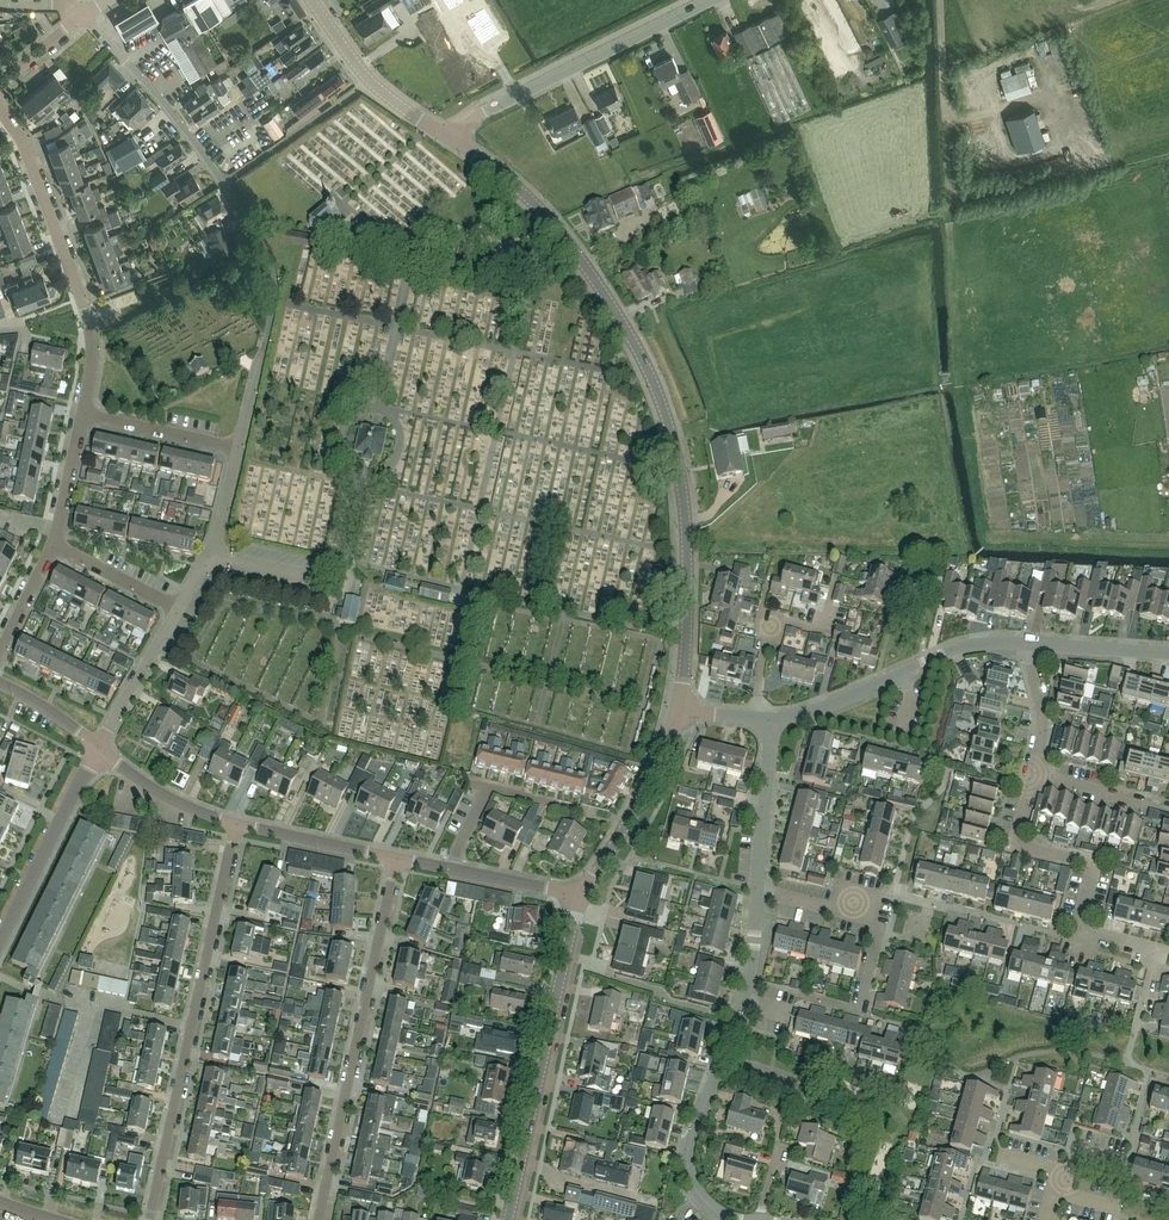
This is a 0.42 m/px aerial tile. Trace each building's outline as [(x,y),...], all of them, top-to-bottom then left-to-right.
[(113,17),(125,36),(158,15),(149,0),(142,0),(113,17)] [(166,18),(162,21),(160,28),(166,39),(175,34),(188,55),(200,75),(217,65),(201,38),(202,37),(198,31),(223,16),(223,15),(231,11),(225,0),(189,0),(183,4),(185,7),(166,18)] [(296,0),(283,0),(280,2),(294,21),(305,13),(296,0)] [(392,28),(381,10),(391,3),(393,5),(401,0),(376,0),(365,7),(371,16),(357,25),(368,43),(392,28)] [(898,5),(902,12),(917,5),(915,0),(909,0),(898,5)] [(468,9),(459,14),(474,38),(492,27),(477,1),(467,7),(468,9)] [(766,18),(752,25),(733,34),(745,56),(776,40),(794,31),(783,9),(766,18)] [(878,20),(891,47),(911,37),(897,10),(878,20)] [(302,23),(282,38),(274,44),(282,54),(285,51),(309,33),(302,23)] [(13,30),(16,37),(25,33),(22,26),(13,30)] [(733,61),(739,57),(735,49),(726,32),(713,39),(721,56),(728,52),(733,61)] [(285,51),(282,54),(279,56),(285,64),(296,56),(297,58),(317,43),(309,33),(285,51)] [(777,125),(812,109),(781,44),(746,60),(777,125)] [(321,48),(286,75),(291,81),(301,73),(303,75),(312,69),(314,72),(330,60),(321,48)] [(249,55),(239,62),(248,75),(248,74),(249,75),(257,70),(259,69),(249,55)] [(271,73),(280,60),(272,55),(264,68),(271,73)] [(666,83),(674,79),(680,90),(681,89),(687,101),(700,94),(688,70),(681,74),(673,58),(654,67),(659,77),(662,76),(666,83)] [(116,88),(125,80),(109,62),(91,78),(100,88),(108,80),(116,88)] [(239,70),(229,73),(231,79),(240,77),(239,70)] [(257,70),(249,75),(258,88),(270,79),(266,73),(261,76),(257,70)] [(1032,91),(1025,70),(1001,78),(1008,99),(1032,91)] [(339,73),(320,87),(319,86),(292,107),(301,119),(327,99),(328,99),(348,84),(339,73)] [(247,86),(241,90),(246,96),(258,88),(249,75),(248,74),(248,75),(242,79),(247,86)] [(44,85),(57,102),(63,97),(67,101),(78,93),(66,78),(61,82),(55,75),(44,85)] [(225,91),(227,89),(219,77),(206,86),(204,83),(195,89),(199,94),(185,104),(191,114),(225,91)] [(57,102),(44,85),(32,94),(50,116),(54,112),(50,107),(57,102)] [(604,113),(622,103),(614,87),(596,96),(604,113)] [(123,117),(145,98),(136,88),(114,108),(123,117)] [(225,91),(191,114),(198,124),(223,107),(222,106),(230,100),(225,91)] [(93,108),(79,92),(74,96),(88,111),(93,108)] [(50,116),(32,94),(21,104),(34,120),(41,114),(45,119),(50,116)] [(153,108),(145,98),(123,117),(132,127),(153,108)] [(571,136),(568,130),(582,123),(574,107),(549,119),(553,126),(551,127),(550,129),(553,135),(555,136),(557,135),(558,136),(561,134),(564,140),(571,136)] [(1035,110),(1007,119),(1018,151),(1045,143),(1035,110)] [(722,139),(713,117),(710,112),(697,118),(699,123),(708,145),(711,144),(722,139)] [(594,119),(603,134),(611,130),(603,115),(594,119)] [(988,128),(998,124),(995,115),(984,119),(988,128)] [(74,121),(73,121),(70,117),(61,124),(65,128),(74,121)] [(283,133),(273,117),(263,124),(274,140),(283,133)] [(603,134),(594,119),(594,117),(584,122),(595,145),(599,151),(608,146),(602,135),(603,134)] [(57,134),(62,130),(58,125),(43,131),(46,138),(57,134)] [(53,163),(73,156),(79,154),(71,131),(54,140),(57,147),(48,150),(53,163)] [(233,133),(224,137),(228,147),(237,144),(233,133)] [(119,173),(145,158),(132,135),(106,150),(119,173)] [(215,155),(225,151),(220,140),(210,145),(215,155)] [(179,143),(173,147),(170,142),(142,161),(143,162),(146,166),(156,159),(163,171),(187,155),(179,143)] [(97,147),(94,149),(99,159),(105,156),(100,146),(97,147)] [(77,165),(73,156),(53,163),(59,177),(84,167),(83,162),(77,165)] [(108,162),(107,162),(102,164),(107,174),(112,172),(110,169),(111,169),(108,162)] [(84,167),(59,177),(64,191),(68,189),(83,183),(81,176),(87,174),(84,167)] [(163,170),(148,180),(154,190),(169,180),(163,170)] [(117,174),(111,177),(116,187),(121,184),(117,174)] [(177,195),(183,204),(203,192),(193,177),(178,186),(174,180),(162,187),(170,199),(177,195)] [(0,183),(0,199),(12,194),(6,180),(0,183)] [(83,183),(68,189),(73,203),(99,193),(97,188),(91,190),(88,182),(83,183)] [(646,184),(637,188),(643,202),(653,198),(646,184)] [(632,214),(632,215),(640,211),(630,189),(608,198),(617,221),(625,218),(625,217),(632,214)] [(99,193),(73,203),(78,217),(87,214),(89,220),(107,214),(104,207),(98,209),(95,201),(101,199),(99,193)] [(199,212),(191,217),(198,229),(207,224),(208,226),(215,222),(218,228),(202,236),(205,242),(199,245),(204,256),(211,252),(213,258),(234,247),(223,226),(224,226),(220,219),(229,214),(218,197),(198,209),(199,212)] [(323,208),(322,208),(308,221),(310,223),(310,224),(309,225),(309,226),(309,228),(310,230),(311,231),(312,232),(313,232),(314,232),(316,232),(317,231),(319,233),(334,220),(335,222),(340,217),(327,202),(322,207),(323,208)] [(614,228),(603,202),(585,209),(589,218),(585,220),(588,229),(593,227),(597,236),(614,228)] [(126,215),(133,210),(128,203),(121,208),(126,215)] [(21,218),(16,204),(0,210),(0,218),(3,225),(21,218)] [(92,227),(84,230),(89,244),(109,237),(106,229),(112,227),(121,224),(116,210),(107,214),(89,220),(92,227)] [(3,225),(0,226),(0,232),(5,230),(8,238),(26,231),(21,218),(3,225)] [(143,236),(148,233),(142,223),(137,226),(143,236)] [(26,231),(8,238),(13,252),(32,245),(26,231)] [(112,245),(109,237),(89,244),(94,258),(120,248),(118,243),(112,245)] [(154,238),(149,240),(153,251),(158,249),(154,238)] [(122,254),(120,248),(94,258),(99,271),(119,264),(116,256),(122,254)] [(34,254),(17,260),(26,284),(34,305),(50,299),(50,298),(53,297),(55,296),(56,294),(57,291),(56,288),(54,287),(52,286),(49,286),(46,287),(43,279),(34,282),(28,265),(37,262),(34,254)] [(99,271),(101,277),(99,278),(103,288),(113,284),(115,289),(133,283),(128,270),(122,272),(119,264),(99,271)] [(640,267),(624,276),(638,301),(650,294),(649,293),(652,292),(655,298),(668,290),(658,272),(651,276),(647,270),(643,273),(640,267)] [(697,293),(691,270),(678,274),(678,276),(674,277),(676,285),(681,284),(682,288),(683,288),(685,297),(697,293)] [(34,305),(26,284),(19,287),(16,280),(3,285),(10,305),(15,303),(18,310),(34,305)] [(5,360),(13,362),(16,344),(9,343),(5,360)] [(35,349),(31,368),(29,374),(44,377),(50,352),(35,349)] [(41,385),(39,395),(38,396),(56,400),(58,389),(52,387),(55,373),(60,375),(64,355),(50,352),(44,377),(45,377),(43,386),(41,385)] [(208,371),(202,360),(189,367),(196,379),(208,371)] [(21,374),(14,372),(10,389),(18,391),(21,374)] [(2,375),(0,384),(8,385),(9,377),(2,375)] [(23,403),(24,396),(10,393),(9,400),(8,404),(5,416),(11,417),(14,405),(13,405),(14,401),(23,403)] [(32,410),(30,417),(26,416),(24,424),(49,429),(52,414),(32,410)] [(4,423),(1,434),(7,435),(10,424),(4,423)] [(24,424),(21,423),(19,431),(27,432),(25,439),(45,443),(49,429),(24,424)] [(791,436),(789,423),(760,428),(763,441),(791,436)] [(386,432),(371,429),(360,427),(355,452),(363,454),(362,460),(371,462),(372,456),(381,457),(386,432)] [(104,459),(108,440),(95,437),(91,456),(104,459)] [(24,447),(20,446),(19,446),(17,454),(42,459),(45,443),(25,439),(24,447)] [(108,440),(104,459),(111,461),(110,467),(115,468),(117,462),(121,443),(108,440)] [(718,478),(742,473),(736,441),(712,445),(718,478)] [(121,443),(117,462),(129,465),(133,446),(121,443)] [(133,446),(129,465),(141,468),(146,448),(133,446)] [(159,451),(146,448),(141,468),(155,471),(159,451)] [(171,474),(175,455),(162,452),(158,471),(171,474)] [(17,454),(16,460),(21,461),(19,469),(39,474),(42,459),(17,454)] [(188,458),(175,455),(171,474),(184,477),(188,458)] [(188,458),(184,477),(196,480),(201,460),(188,458)] [(214,463),(201,460),(196,480),(210,483),(214,463)] [(13,479),(12,484),(36,489),(39,474),(19,469),(16,480),(13,479)] [(88,470),(86,481),(85,482),(99,485),(102,473),(88,470)] [(114,482),(112,482),(111,487),(113,488),(118,489),(121,478),(115,477),(114,482)] [(138,481),(136,492),(143,494),(145,489),(138,488),(140,482),(138,481)] [(36,489),(12,484),(6,482),(4,490),(14,492),(12,500),(32,504),(36,489)] [(121,493),(120,498),(127,499),(126,502),(133,503),(134,496),(121,493)] [(192,499),(191,504),(202,507),(204,499),(193,496),(192,499)] [(149,507),(151,499),(140,497),(139,505),(149,507)] [(151,499),(149,507),(159,509),(160,501),(151,499)] [(90,513),(86,532),(98,535),(103,516),(98,515),(99,508),(93,506),(91,513),(90,513)] [(202,510),(189,508),(187,514),(200,517),(202,510)] [(86,532),(90,513),(77,510),(73,529),(86,532)] [(1014,527),(1022,526),(1020,515),(1012,517),(1014,527)] [(115,519),(103,516),(98,535),(111,538),(115,519)] [(134,518),(133,522),(132,522),(128,542),(141,545),(145,525),(139,524),(140,519),(134,518)] [(115,519),(111,538),(124,541),(129,522),(115,519)] [(146,520),(145,525),(141,545),(153,547),(158,528),(152,527),(153,522),(146,520)] [(158,528),(153,547),(166,550),(170,531),(158,528)] [(182,533),(170,531),(166,550),(178,553),(182,533)] [(0,534),(0,565),(9,569),(16,555),(13,554),(7,550),(1,547),(7,535),(1,532),(0,534)] [(182,533),(178,553),(191,556),(195,536),(182,533)] [(13,538),(7,535),(1,547),(7,550),(13,538)] [(20,541),(13,538),(7,550),(13,554),(20,541)] [(832,574),(841,576),(846,560),(836,557),(832,574)] [(0,565),(0,582),(3,583),(9,569),(0,565)] [(60,592),(69,574),(57,568),(48,586),(60,592)] [(794,593),(800,572),(785,568),(782,581),(773,579),(769,594),(778,596),(777,597),(785,599),(787,591),(794,593)] [(867,585),(888,591),(892,575),(871,570),(869,577),(861,574),(858,583),(867,586),(867,585)] [(809,574),(800,572),(794,593),(802,595),(800,603),(807,605),(808,604),(816,606),(820,591),(815,589),(816,583),(817,583),(819,573),(809,571),(809,574)] [(1093,572),(1089,586),(1090,586),(1086,600),(1093,602),(1091,611),(1107,615),(1113,592),(1101,590),(1105,575),(1093,572)] [(714,592),(737,598),(739,590),(746,592),(750,577),(733,573),(731,580),(718,577),(714,592)] [(69,574),(60,592),(67,595),(66,599),(70,601),(80,580),(69,574)] [(991,584),(991,586),(992,586),(988,600),(989,600),(995,602),(993,611),(1009,615),(1014,593),(1003,590),(1006,577),(994,574),(991,584)] [(1043,574),(1040,586),(1039,593),(1046,594),(1042,611),(1058,615),(1063,593),(1064,587),(1053,584),(1055,577),(1043,574)] [(385,586),(384,590),(402,595),(403,590),(405,579),(387,575),(385,586)] [(766,577),(759,575),(756,583),(764,585),(764,582),(766,577)] [(945,575),(939,601),(946,603),(943,612),(959,616),(965,593),(954,591),(957,578),(945,575)] [(70,601),(68,603),(79,609),(83,603),(92,586),(80,580),(70,601)] [(965,593),(959,616),(976,620),(978,610),(986,612),(987,607),(989,600),(988,600),(989,595),(992,586),(991,586),(991,584),(975,580),(974,587),(972,595),(965,593)] [(1141,580),(1139,586),(1134,605),(1135,605),(1142,607),(1139,617),(1155,621),(1161,598),(1150,596),(1153,583),(1141,580)] [(412,590),(411,596),(447,605),(450,592),(414,583),(414,586),(421,587),(419,592),(412,590)] [(1014,593),(1009,615),(1025,619),(1027,610),(1034,612),(1039,593),(1040,586),(1029,583),(1026,596),(1014,593)] [(1063,593),(1058,615),(1074,619),(1076,610),(1084,612),(1086,600),(1090,586),(1089,586),(1078,583),(1075,596),(1063,593)] [(1124,595),(1113,592),(1107,615),(1123,619),(1125,610),(1133,612),(1135,605),(1134,605),(1139,586),(1128,583),(1124,595)] [(845,588),(836,585),(832,602),(841,605),(845,588)] [(867,585),(867,586),(865,593),(856,591),(854,599),(884,606),(888,591),(867,585)] [(92,586),(83,603),(94,609),(104,592),(92,586)] [(737,598),(714,592),(710,608),(721,611),(719,621),(735,626),(737,618),(739,618),(741,610),(749,613),(752,602),(737,598)] [(110,617),(119,600),(107,594),(98,611),(110,617)] [(347,598),(342,617),(341,621),(354,624),(359,600),(347,598)] [(1155,621),(1168,624),(1168,600),(1161,598),(1155,621)] [(130,606),(119,600),(110,617),(116,621),(114,625),(119,627),(130,606)] [(130,606),(119,627),(121,628),(123,624),(132,629),(141,612),(130,606)] [(805,607),(802,620),(809,622),(812,609),(805,607)] [(50,612),(47,616),(55,620),(57,615),(50,612)] [(141,612),(132,629),(144,635),(153,618),(141,612)] [(735,626),(719,621),(716,630),(733,634),(735,626)] [(72,623),(70,627),(78,632),(80,627),(72,623)] [(57,625),(55,630),(62,633),(64,628),(57,625)] [(836,626),(833,640),(832,642),(840,644),(836,657),(852,661),(857,641),(849,639),(852,630),(836,626)] [(782,641),(794,642),(795,629),(784,627),(782,641)] [(857,641),(852,661),(866,665),(866,667),(874,669),(878,653),(871,651),(872,645),(865,643),(868,634),(859,632),(857,641)] [(80,636),(78,641),(85,645),(87,640),(80,636)] [(107,640),(100,636),(97,641),(109,647),(111,642),(107,640)] [(25,661),(34,644),(21,638),(13,655),(25,661)] [(45,649),(34,644),(25,661),(36,667),(45,649)] [(781,647),(778,656),(776,664),(784,666),(781,679),(796,683),(802,662),(794,660),(796,652),(781,647)] [(103,648),(101,652),(108,656),(111,651),(103,648)] [(131,652),(123,648),(120,652),(128,656),(131,652)] [(45,649),(36,667),(48,673),(57,655),(45,649)] [(731,660),(733,651),(724,649),(722,658),(712,655),(709,667),(712,668),(710,677),(725,681),(731,660)] [(731,660),(725,681),(741,685),(744,672),(752,674),(756,657),(741,653),(738,662),(731,660)] [(128,660),(116,654),(111,663),(124,669),(128,660)] [(57,655),(48,673),(59,678),(68,661),(57,655)] [(809,664),(802,662),(796,683),(811,687),(815,674),(823,676),(827,659),(812,655),(809,664)] [(80,666),(68,661),(59,678),(71,684),(80,666)] [(80,666),(71,684),(82,690),(91,672),(87,670),(90,664),(84,661),(81,667),(80,666)] [(1067,664),(1063,678),(1086,684),(1089,671),(1094,672),(1095,666),(1083,663),(1082,668),(1067,664)] [(1003,669),(993,666),(988,665),(986,666),(984,674),(986,676),(988,677),(986,684),(1007,689),(1008,682),(1011,683),(1013,675),(1002,673),(1003,669)] [(1118,684),(1122,668),(1114,666),(1110,682),(1118,684)] [(1122,668),(1118,684),(1125,686),(1122,697),(1137,701),(1142,680),(1129,676),(1131,670),(1122,668)] [(91,672),(82,690),(94,695),(103,678),(91,672)] [(972,673),(968,676),(973,684),(977,681),(972,673)] [(969,687),(973,684),(968,676),(964,678),(963,678),(963,679),(964,678),(969,687)] [(1151,682),(1142,680),(1137,701),(1151,705),(1158,677),(1153,676),(1151,682)] [(207,686),(192,678),(188,685),(173,677),(166,692),(190,704),(194,695),(201,698),(207,686)] [(1158,677),(1151,705),(1166,708),(1168,698),(1168,687),(1162,685),(1164,679),(1158,677)] [(115,684),(103,678),(94,695),(106,701),(115,684)] [(1086,684),(1063,678),(1059,692),(1082,698),(1086,684)] [(986,684),(984,691),(981,690),(980,697),(1006,703),(1007,696),(1005,696),(1007,689),(986,684)] [(1082,698),(1059,692),(1056,706),(1079,712),(1082,698)] [(1099,695),(1098,702),(1099,702),(1104,703),(1109,705),(1111,698),(1106,696),(1101,695),(1099,695)] [(980,697),(977,705),(980,706),(979,712),(1000,717),(1001,710),(1004,711),(1006,703),(980,697)] [(954,705),(953,710),(968,714),(971,715),(973,708),(963,706),(963,708),(954,705)] [(157,709),(149,723),(174,736),(178,727),(184,730),(191,718),(170,707),(166,714),(157,709)] [(241,710),(235,707),(226,724),(232,727),(241,710)] [(953,710),(952,715),(961,717),(960,719),(970,721),(971,715),(968,714),(953,710)] [(978,736),(998,742),(1000,734),(997,734),(999,727),(978,721),(976,729),(979,730),(978,736)] [(178,738),(174,736),(149,723),(142,738),(143,738),(142,740),(143,742),(147,744),(149,744),(150,742),(165,750),(164,753),(172,757),(178,744),(175,743),(178,738)] [(497,732),(498,726),(489,724),(488,729),(497,732)] [(218,738),(220,739),(227,726),(225,725),(218,738)] [(498,726),(497,732),(504,734),(506,728),(498,726)] [(1078,734),(1055,728),(1051,741),(1060,743),(1057,753),(1072,757),(1078,734)] [(513,730),(511,736),(519,738),(521,732),(513,730)] [(521,732),(519,738),(529,741),(530,735),(521,732)] [(811,732),(808,744),(811,745),(809,751),(830,756),(839,759),(841,752),(832,749),(834,741),(826,739),(827,736),(811,732)] [(1092,737),(1078,734),(1072,757),(1086,760),(1092,737)] [(998,742),(978,736),(976,743),(973,742),(971,750),(992,755),(994,748),(996,749),(998,742)] [(539,737),(537,743),(546,746),(548,740),(539,737)] [(1092,737),(1086,760),(1100,764),(1106,741),(1092,737)] [(480,748),(476,766),(476,767),(488,770),(495,740),(490,738),(487,750),(480,748)] [(951,741),(956,749),(960,747),(955,738),(951,741)] [(215,744),(206,760),(212,763),(207,773),(213,776),(211,779),(220,784),(222,781),(234,757),(227,753),(232,745),(224,741),(223,742),(217,739),(215,744)] [(207,740),(198,757),(206,760),(215,744),(207,740)] [(495,740),(488,770),(499,773),(504,754),(498,752),(500,741),(495,740)] [(956,749),(951,741),(947,744),(952,752),(956,749)] [(1106,741),(1100,764),(1114,767),(1118,751),(1123,752),(1124,745),(1106,741)] [(511,755),(504,754),(499,773),(511,776),(518,745),(513,744),(511,755)] [(712,769),(717,748),(702,744),(700,755),(692,753),(688,769),(696,771),(697,765),(712,769)] [(518,745),(511,776),(523,778),(527,759),(520,758),(523,746),(518,745)] [(14,746),(8,764),(32,771),(37,753),(14,746)] [(247,763),(234,757),(222,781),(236,788),(246,768),(254,771),(265,750),(257,746),(247,763)] [(335,752),(344,755),(346,749),(337,746),(335,752)] [(732,752),(717,748),(712,769),(726,772),(732,752)] [(576,775),(571,793),(583,796),(584,793),(585,788),(587,778),(592,759),(593,753),(582,749),(580,755),(587,757),(582,776),(576,775)] [(265,750),(254,771),(260,775),(255,784),(270,792),(283,768),(274,763),(274,755),(271,754),(265,750)] [(877,774),(882,753),(867,750),(862,770),(877,774)] [(992,755),(971,750),(969,757),(972,757),(969,768),(980,771),(981,767),(991,770),(993,762),(990,761),(992,755)] [(830,756),(809,751),(806,765),(826,771),(830,756)] [(732,752),(726,772),(741,776),(743,769),(750,771),(753,758),(746,756),(747,755),(732,752)] [(848,761),(855,762),(857,753),(850,752),(848,761)] [(1120,762),(1117,774),(1116,777),(1125,780),(1126,774),(1139,777),(1145,756),(1130,752),(1127,764),(1120,762)] [(529,764),(525,782),(537,785),(544,755),(539,753),(536,765),(529,764)] [(882,753),(877,774),(891,778),(897,757),(882,753)] [(347,785),(333,778),(320,803),(334,810),(345,789),(352,793),(355,788),(363,772),(370,758),(363,754),(347,785)] [(596,754),(593,765),(599,766),(599,767),(610,770),(607,775),(624,784),(630,774),(624,770),(626,762),(596,754)] [(544,755),(537,785),(548,788),(553,769),(546,768),(549,756),(544,755)] [(295,774),(283,768),(270,792),(283,799),(288,789),(295,793),(301,781),(304,782),(314,762),(302,756),(296,768),(298,769),(295,774)] [(1159,759),(1145,756),(1139,777),(1148,779),(1147,785),(1152,787),(1159,759)] [(897,757),(891,778),(906,782),(911,761),(897,757)] [(559,771),(553,769),(548,788),(560,791),(567,760),(562,759),(559,771)] [(1159,759),(1152,787),(1157,788),(1159,782),(1168,784),(1168,782),(1168,762),(1159,759)] [(572,762),(567,760),(560,791),(571,793),(576,775),(569,773),(572,762)] [(911,761),(906,782),(921,786),(926,765),(911,761)] [(314,762),(304,782),(310,786),(306,795),(320,803),(333,778),(318,771),(321,766),(314,762)] [(32,771),(8,764),(3,782),(26,789),(32,771)] [(806,765),(802,780),(823,786),(829,787),(831,781),(824,779),(826,771),(806,765)] [(848,767),(846,776),(853,778),(855,769),(848,767)] [(425,772),(420,770),(415,779),(420,781),(425,772)] [(181,789),(187,778),(174,771),(168,782),(181,789)] [(359,796),(354,806),(357,807),(355,810),(364,814),(365,812),(368,813),(381,789),(372,785),(375,778),(370,776),(363,772),(355,788),(362,791),(359,796)] [(956,773),(954,779),(964,781),(965,775),(956,773)] [(591,777),(590,783),(601,786),(602,785),(618,795),(624,784),(607,775),(605,780),(591,777)] [(853,778),(846,776),(844,785),(850,786),(853,778)] [(971,795),(994,801),(998,787),(975,781),(971,795)] [(419,825),(432,801),(426,797),(427,794),(420,790),(422,786),(414,782),(406,799),(412,802),(405,817),(408,819),(406,822),(416,827),(417,824),(419,825)] [(585,788),(584,793),(596,796),(612,805),(618,795),(602,785),(601,786),(598,791),(585,788)] [(720,796),(722,789),(713,787),(712,794),(720,796)] [(381,789),(368,813),(383,821),(388,811),(389,809),(396,813),(406,794),(398,789),(394,796),(381,789)] [(446,808),(432,801),(419,825),(433,832),(444,811),(452,815),(463,793),(456,789),(446,808)] [(737,793),(722,789),(720,796),(735,800),(737,793)] [(871,798),(872,792),(863,789),(862,796),(871,798)] [(698,792),(689,790),(688,797),(696,799),(698,792)] [(798,794),(794,809),(815,814),(824,817),(825,811),(828,802),(825,801),(826,794),(811,790),(809,797),(798,794)] [(1038,795),(1036,805),(1034,812),(1053,817),(1059,794),(1045,790),(1043,796),(1038,795)] [(8,825),(17,808),(3,801),(5,795),(0,792),(0,821),(8,825)] [(872,792),(871,798),(880,800),(881,794),(872,792)] [(1073,797),(1059,794),(1053,817),(1066,820),(1067,821),(1071,803),(1072,803),(1073,797)] [(711,804),(712,797),(703,795),(701,802),(711,804)] [(895,804),(896,798),(888,795),(886,802),(895,804)] [(971,795),(967,809),(991,815),(994,801),(971,795)] [(896,798),(895,804),(904,806),(905,800),(896,798)] [(905,800),(904,806),(914,809),(916,801),(906,798),(905,800)] [(734,803),(719,799),(717,807),(732,810),(734,803)] [(894,807),(881,804),(870,801),(867,812),(873,814),(871,822),(891,828),(895,813),(893,812),(894,807)] [(489,802),(482,816),(489,820),(481,835),(487,838),(484,842),(485,846),(492,849),(508,818),(495,812),(498,806),(489,802)] [(1067,821),(1066,820),(1065,826),(1079,830),(1085,806),(1072,803),(1071,803),(1067,821)] [(846,806),(843,815),(850,817),(852,808),(846,806)] [(1099,810),(1085,806),(1079,830),(1093,833),(1099,810)] [(794,809),(791,823),(811,829),(815,814),(794,809)] [(967,809),(964,823),(987,829),(991,815),(967,809)] [(1099,810),(1093,833),(1107,837),(1113,814),(1099,810)] [(675,820),(670,841),(685,845),(690,824),(692,815),(677,811),(675,820)] [(1159,813),(1157,821),(1164,823),(1161,832),(1168,834),(1168,816),(1159,813)] [(117,816),(110,814),(107,828),(115,830),(117,816)] [(1127,817),(1113,814),(1107,837),(1121,840),(1127,817)] [(117,816),(115,830),(122,831),(124,817),(117,816)] [(131,819),(124,817),(122,831),(129,832),(131,819)] [(1127,817),(1121,840),(1135,844),(1137,836),(1139,828),(1141,821),(1127,817)] [(508,818),(492,849),(499,853),(503,851),(505,847),(511,850),(515,841),(521,844),(528,831),(532,823),(523,819),(520,825),(508,818)] [(535,818),(532,823),(528,831),(536,835),(543,821),(535,818)] [(131,819),(129,832),(135,834),(138,820),(131,819)] [(8,825),(0,821),(0,842),(8,825)] [(555,836),(578,848),(586,833),(562,821),(555,836)] [(844,821),(841,830),(848,832),(850,823),(844,821)] [(891,828),(871,822),(867,837),(887,842),(891,828)] [(159,838),(161,825),(154,823),(151,837),(159,838)] [(713,830),(704,828),(699,849),(714,852),(716,843),(720,844),(725,827),(723,824),(718,823),(715,825),(713,830)] [(791,823),(787,838),(807,843),(816,846),(817,839),(809,837),(811,829),(791,823)] [(964,823),(960,838),(955,837),(954,840),(964,842),(965,839),(983,843),(987,829),(964,823)] [(105,836),(103,835),(81,824),(73,840),(97,852),(105,836)] [(704,828),(690,824),(685,845),(699,849),(704,828)] [(168,826),(161,825),(159,838),(165,840),(168,826)] [(836,835),(838,826),(832,825),(830,834),(836,835)] [(175,827),(168,826),(165,840),(172,841),(175,827)] [(172,841),(179,842),(180,843),(182,831),(182,829),(175,827),(172,841)] [(180,843),(179,842),(178,845),(186,846),(189,832),(182,831),(180,843)] [(528,831),(521,844),(529,848),(536,835),(528,831)] [(1161,832),(1158,846),(1163,847),(1168,848),(1168,834),(1161,832)] [(107,868),(114,871),(130,838),(124,835),(107,868)] [(578,848),(555,836),(547,851),(570,863),(578,848)] [(840,836),(838,845),(844,846),(846,838),(840,836)] [(867,837),(863,851),(884,857),(887,842),(867,837)] [(807,843),(787,838),(783,853),(804,858),(807,843)] [(832,850),(835,841),(828,839),(826,848),(832,850)] [(939,846),(949,848),(951,841),(941,839),(939,846)] [(73,840),(65,855),(89,867),(97,852),(73,840)] [(1163,847),(1160,861),(1168,864),(1168,848),(1163,847)] [(192,857),(186,857),(186,850),(165,849),(164,867),(165,867),(165,873),(174,873),(191,874),(192,857)] [(863,851),(855,849),(854,856),(861,858),(859,867),(866,868),(865,874),(876,877),(877,871),(880,872),(884,857),(863,851)] [(289,851),(288,853),(286,864),(289,865),(292,866),(296,852),(289,851)] [(296,852),(292,866),(300,867),(303,854),(296,852)] [(804,858),(783,853),(779,868),(800,873),(804,858)] [(310,855),(303,854),(300,867),(307,869),(310,855)] [(822,863),(829,865),(831,856),(825,854),(822,863)] [(65,855),(58,871),(82,882),(89,867),(65,855)] [(310,855),(307,869),(313,870),(317,856),(310,855)] [(324,858),(317,856),(313,870),(321,871),(324,858)] [(835,856),(832,865),(839,867),(841,858),(835,856)] [(1022,858),(1013,856),(1010,870),(1018,872),(1022,858)] [(926,860),(920,858),(914,857),(911,871),(917,872),(914,885),(928,889),(933,868),(924,866),(926,860)] [(324,858),(321,871),(327,873),(330,859),(324,858)] [(330,859),(327,873),(331,873),(334,874),(337,860),(330,859)] [(337,860),(334,874),(342,876),(345,862),(337,860)] [(1160,861),(1156,875),(1168,879),(1168,864),(1160,861)] [(156,862),(149,862),(149,871),(156,872),(156,873),(165,873),(165,867),(164,867),(156,866),(156,862)] [(1040,862),(1038,870),(1047,873),(1049,865),(1040,862)] [(941,870),(933,868),(928,889),(942,893),(949,866),(943,864),(941,870)] [(289,865),(287,874),(309,879),(310,875),(311,869),(307,869),(300,867),(292,866),(289,865)] [(1114,865),(1112,870),(1125,874),(1127,868),(1114,865)] [(262,866),(255,883),(259,884),(275,890),(281,876),(272,873),(273,870),(262,866)] [(949,866),(942,893),(956,896),(961,875),(953,873),(955,867),(949,866)] [(1061,867),(1058,879),(1055,892),(1063,894),(1069,869),(1061,867)] [(311,869),(310,875),(330,879),(331,873),(327,873),(321,871),(313,870),(311,869)] [(82,882),(58,871),(50,886),(74,898),(82,882)] [(970,878),(961,875),(956,896),(970,900),(977,873),(971,871),(970,878)] [(634,894),(659,901),(663,886),(666,887),(669,878),(647,872),(645,880),(636,878),(633,889),(635,889),(634,894)] [(173,888),(190,889),(191,883),(194,883),(194,874),(191,874),(174,873),(173,888)] [(982,874),(977,873),(970,900),(984,903),(985,899),(990,900),(994,884),(981,880),(982,874)] [(809,874),(807,883),(823,888),(825,878),(809,874)] [(336,879),(334,896),(354,898),(355,881),(336,879)] [(999,885),(994,884),(990,900),(995,901),(993,909),(1008,913),(1013,892),(1014,887),(1006,884),(1006,883),(1000,882),(999,885)] [(320,885),(309,883),(307,893),(317,895),(320,885)] [(259,884),(253,898),(270,904),(275,890),(259,884)] [(463,885),(456,884),(453,897),(460,899),(463,885)] [(470,887),(463,885),(460,899),(467,900),(470,887)] [(710,887),(703,885),(701,892),(709,893),(710,887)] [(74,898),(50,886),(43,901),(66,913),(74,898)] [(164,887),(163,894),(163,895),(173,895),(172,902),(190,903),(190,901),(192,901),(193,893),(190,892),(190,889),(173,888),(164,887)] [(470,887),(467,900),(474,902),(477,888),(470,887)] [(292,897),(294,891),(286,888),(284,894),(292,897)] [(477,888),(474,902),(481,903),(484,890),(477,888)] [(1021,894),(1013,892),(1008,913),(1021,916),(1028,889),(1022,888),(1021,894)] [(426,889),(419,905),(438,913),(445,897),(426,889)] [(1028,889),(1021,916),(1035,920),(1041,899),(1032,897),(1034,890),(1028,889)] [(491,891),(484,890),(481,903),(488,904),(491,891)] [(498,892),(491,891),(488,904),(495,906),(498,892)] [(1118,893),(1110,891),(1106,905),(1114,907),(1118,893)] [(1141,905),(1133,903),(1127,924),(1141,928),(1148,900),(1150,893),(1144,891),(1141,905)] [(505,894),(498,892),(495,906),(502,907),(505,894)] [(701,899),(699,904),(733,912),(737,898),(714,892),(711,902),(701,899)] [(1127,924),(1133,903),(1124,901),(1126,895),(1120,893),(1113,921),(1127,924)] [(505,894),(502,907),(509,909),(512,895),(505,894)] [(659,901),(634,894),(632,900),(630,899),(627,910),(637,912),(635,920),(656,926),(659,917),(655,916),(659,901)] [(1049,901),(1041,899),(1035,920),(1049,923),(1056,896),(1051,895),(1049,901)] [(334,896),(333,912),(353,914),(354,898),(334,896)] [(270,904),(253,898),(248,912),(264,918),(267,912),(287,919),(287,921),(284,920),(282,929),(296,932),(298,923),(300,916),(278,908),(270,904)] [(306,899),(302,919),(312,921),(316,901),(306,899)] [(1148,900),(1141,928),(1156,932),(1161,911),(1152,908),(1154,902),(1148,900)] [(43,901),(35,917),(59,928),(66,913),(43,901)] [(281,902),(278,908),(300,916),(301,909),(281,902)] [(733,912),(699,904),(698,908),(709,911),(707,920),(730,926),(733,912)] [(438,913),(419,905),(413,920),(432,929),(438,913)] [(508,909),(506,932),(532,935),(533,925),(536,925),(538,909),(524,907),(523,910),(513,909),(508,909)] [(147,908),(146,914),(173,920),(171,927),(162,925),(160,932),(170,934),(187,938),(190,923),(182,921),(183,915),(147,908)] [(1161,911),(1156,932),(1168,935),(1168,911),(1168,913),(1161,911)] [(353,914),(333,912),(332,930),(351,931),(353,914)] [(460,913),(458,923),(468,925),(470,915),(460,913)] [(59,928),(35,917),(28,932),(51,944),(59,928)] [(432,929),(413,920),(406,936),(425,944),(432,929)] [(693,927),(692,931),(726,940),(730,926),(707,920),(704,929),(693,927)] [(300,921),(299,929),(310,929),(310,921),(300,921)] [(958,953),(966,923),(959,921),(956,932),(949,930),(944,949),(958,953)] [(247,922),(246,928),(238,926),(234,941),(269,949),(271,941),(253,937),(255,930),(262,932),(264,926),(247,922)] [(789,953),(797,925),(789,923),(787,931),(778,928),(772,949),(789,953)] [(974,925),(966,923),(958,953),(973,957),(978,937),(971,935),(974,925)] [(620,948),(646,954),(650,939),(662,942),(664,933),(633,925),(631,933),(622,931),(619,942),(621,942),(620,948)] [(804,927),(797,925),(789,953),(805,957),(811,939),(811,937),(802,934),(804,927)] [(978,937),(973,957),(987,961),(995,931),(987,929),(985,939),(978,937)] [(467,932),(456,930),(452,949),(462,951),(467,932)] [(726,940),(692,931),(691,936),(702,938),(699,948),(723,954),(726,940)] [(811,939),(805,957),(805,960),(818,963),(826,932),(820,931),(818,941),(811,939)] [(1003,933),(995,931),(987,961),(1002,965),(1007,945),(1000,943),(1003,933)] [(51,944),(28,932),(20,947),(44,959),(51,944)] [(826,932),(818,963),(830,967),(836,946),(829,944),(831,934),(826,932)] [(170,934),(168,941),(158,939),(158,941),(150,939),(149,945),(166,949),(184,953),(187,938),(170,934)] [(491,934),(489,942),(509,946),(511,938),(491,934)] [(298,935),(294,954),(304,956),(308,938),(298,935)] [(836,946),(830,967),(843,970),(851,938),(845,937),(843,948),(836,946)] [(851,938),(843,970),(855,973),(861,952),(853,950),(856,940),(851,938)] [(1024,938),(1022,945),(1020,955),(1013,953),(1008,973),(1022,977),(1032,940),(1024,938)] [(1032,940),(1022,977),(1036,981),(1041,961),(1034,959),(1039,941),(1032,940)] [(269,949),(234,941),(231,956),(248,960),(250,953),(267,956),(269,949)] [(329,961),(349,966),(352,949),(332,945),(329,961)] [(1041,961),(1036,981),(1050,984),(1057,954),(1059,947),(1052,945),(1048,962),(1041,961)] [(44,959),(20,947),(12,963),(29,972),(23,984),(33,989),(40,975),(37,974),(44,959)] [(646,954),(620,948),(619,953),(616,952),(614,963),(623,965),(621,973),(643,979),(645,970),(642,969),(646,954)] [(155,955),(136,951),(135,957),(163,963),(181,967),(184,953),(166,949),(165,957),(155,955)] [(427,967),(419,965),(421,955),(401,950),(397,967),(426,974),(427,967)] [(886,960),(884,968),(912,975),(916,958),(896,953),(893,962),(886,960)] [(292,964),(289,978),(304,981),(309,957),(304,956),(294,954),(292,964)] [(503,954),(499,970),(529,977),(533,960),(503,954)] [(1057,954),(1050,984),(1064,988),(1065,985),(1070,986),(1073,971),(1069,970),(1069,968),(1063,966),(1065,956),(1057,954)] [(697,979),(720,984),(723,970),(712,967),(714,960),(698,955),(694,968),(699,969),(697,979)] [(64,956),(55,973),(47,990),(54,993),(70,960),(64,956)] [(92,960),(80,957),(77,968),(90,970),(92,960)] [(349,966),(329,961),(316,959),(314,967),(327,970),(325,978),(345,982),(349,966)] [(1073,971),(1070,986),(1075,987),(1074,991),(1073,995),(1074,998),(1086,1001),(1088,994),(1096,964),(1088,962),(1086,973),(1079,971),(1078,972),(1073,971)] [(135,965),(134,971),(134,972),(160,977),(177,981),(181,967),(163,963),(162,970),(152,968),(152,969),(144,968),(145,967),(135,965)] [(274,963),(272,971),(287,974),(288,966),(274,963)] [(463,964),(461,973),(460,975),(479,979),(482,968),(463,964)] [(1103,966),(1096,964),(1088,994),(1102,998),(1107,978),(1100,976),(1103,966)] [(424,982),(426,974),(397,967),(393,984),(414,988),(416,980),(424,982)] [(912,975),(884,968),(882,975),(890,977),(887,986),(908,992),(912,975)] [(448,969),(447,973),(444,989),(454,991),(458,972),(448,969)] [(1114,979),(1107,978),(1102,998),(1116,1001),(1124,971),(1116,969),(1114,979)] [(97,991),(100,977),(71,971),(68,985),(97,991)] [(231,971),(228,985),(245,989),(265,993),(267,986),(246,981),(248,974),(231,971)] [(1124,971),(1116,1001),(1130,1005),(1135,985),(1129,983),(1131,973),(1124,971)] [(460,975),(458,984),(467,986),(468,985),(492,990),(494,982),(479,979),(460,975)] [(283,989),(285,979),(273,976),(271,987),(283,989)] [(100,977),(97,991),(103,992),(106,979),(100,977)] [(140,984),(132,982),(131,986),(148,990),(157,992),(174,996),(177,981),(160,977),(159,985),(149,983),(149,984),(141,983),(140,984)] [(1160,984),(1168,987),(1168,979),(1162,977),(1160,984)] [(113,980),(106,979),(103,992),(110,994),(113,980)] [(289,979),(287,987),(301,990),(303,983),(289,979)] [(720,984),(697,979),(694,988),(690,987),(686,999),(703,1003),(705,996),(716,999),(720,984)] [(117,995),(120,982),(113,980),(110,994),(117,995)] [(127,983),(120,982),(117,995),(125,997),(127,983)] [(836,995),(838,987),(826,984),(823,991),(836,995)] [(1160,984),(1158,992),(1168,994),(1167,1001),(1168,1001),(1168,987),(1160,984)] [(228,985),(225,1000),(242,1003),(263,1008),(264,1002),(253,1000),(253,997),(243,995),(245,989),(228,985)] [(131,986),(131,987),(128,1003),(136,1005),(138,994),(147,996),(148,990),(131,986)] [(908,992),(887,986),(885,996),(877,994),(875,1002),(903,1009),(908,992)] [(493,990),(493,991),(487,990),(483,1007),(521,1015),(525,997),(493,990)] [(309,997),(308,1004),(324,1007),(339,1011),(342,996),(327,993),(318,991),(316,998),(309,997)] [(157,992),(154,1007),(171,1010),(172,1004),(175,1005),(177,996),(174,996),(157,992)] [(616,1016),(621,996),(604,993),(602,1002),(596,1001),(590,1028),(609,1032),(613,1015),(616,1016)] [(636,1002),(646,1005),(648,998),(638,995),(636,1002)] [(390,998),(387,1013),(403,1016),(411,1018),(413,1012),(404,1010),(406,1002),(390,998)] [(7,1001),(2,1018),(27,1025),(32,1009),(35,1010),(37,1002),(27,999),(25,1006),(7,1001)] [(283,1003),(281,1013),(289,1015),(291,1006),(293,1006),(294,1001),(285,999),(284,1004),(283,1003)] [(225,1000),(221,1014),(248,1020),(256,1022),(257,1016),(249,1014),(250,1013),(240,1011),(242,1003),(225,1000)] [(624,1009),(639,1012),(640,1004),(626,1001),(624,1009)] [(1167,1001),(1166,1007),(1155,1005),(1153,1012),(1168,1016),(1168,1001),(1167,1001)] [(324,1007),(308,1004),(306,1011),(313,1012),(312,1020),(321,1022),(336,1025),(339,1011),(324,1007)] [(450,1007),(436,1004),(434,1011),(448,1014),(450,1007)] [(62,1008),(49,1005),(40,1038),(52,1042),(62,1008)] [(811,1036),(818,1008),(811,1006),(809,1014),(800,1011),(797,1019),(794,1032),(811,1036)] [(826,1010),(818,1008),(811,1036),(828,1041),(833,1020),(824,1018),(826,1010)] [(279,1012),(278,1012),(273,1010),(271,1020),(277,1022),(279,1012)] [(793,1010),(791,1018),(797,1019),(800,1011),(793,1010)] [(65,1011),(63,1017),(75,1021),(77,1014),(65,1011)] [(104,1018),(120,1021),(121,1016),(105,1012),(104,1018)] [(1153,1012),(1151,1020),(1162,1022),(1160,1029),(1158,1037),(1168,1039),(1168,1016),(1153,1012)] [(387,1013),(384,1027),(400,1030),(401,1023),(415,1026),(417,1019),(411,1018),(403,1016),(387,1013)] [(452,1013),(449,1025),(466,1028),(467,1026),(481,1029),(484,1020),(468,1017),(468,1016),(452,1013)] [(680,1038),(701,1043),(704,1028),(692,1025),(694,1018),(680,1013),(678,1022),(683,1023),(680,1038)] [(248,1020),(221,1014),(218,1028),(235,1032),(253,1036),(258,1037),(259,1031),(247,1029),(247,1028),(247,1027),(248,1020)] [(842,1022),(833,1020),(828,1041),(844,1045),(852,1017),(844,1015),(842,1022)] [(63,1017),(61,1024),(73,1028),(75,1021),(63,1017)] [(297,1017),(295,1025),(303,1027),(305,1019),(297,1017)] [(859,1019),(852,1017),(844,1045),(861,1049),(866,1028),(857,1026),(859,1019)] [(2,1018),(0,1025),(0,1035),(22,1042),(27,1025),(2,1018)] [(120,1021),(104,1018),(102,1024),(118,1028),(120,1021)] [(132,1023),(131,1023),(124,1021),(121,1038),(146,1043),(163,1046),(166,1031),(149,1028),(147,1035),(130,1031),(132,1023)] [(336,1025),(321,1022),(319,1028),(304,1024),(303,1032),(318,1035),(333,1039),(336,1025)] [(73,1028),(61,1024),(59,1031),(71,1035),(73,1028)] [(118,1028),(102,1024),(101,1031),(117,1034),(118,1028)] [(877,1041),(871,1062),(884,1065),(893,1027),(888,1026),(884,1043),(877,1041)] [(400,1030),(384,1027),(381,1041),(397,1044),(403,1045),(406,1031),(400,1030)] [(867,1027),(866,1028),(861,1049),(858,1058),(871,1062),(877,1041),(870,1039),(872,1029),(867,1027)] [(893,1027),(884,1065),(896,1068),(898,1059),(906,1061),(909,1049),(894,1045),(899,1029),(893,1027)] [(218,1028),(215,1043),(250,1051),(254,1051),(256,1052),(257,1049),(256,1046),(251,1045),(243,1043),(243,1041),(234,1039),(235,1032),(218,1028)] [(495,1056),(496,1051),(513,1055),(516,1055),(518,1045),(515,1045),(517,1036),(485,1029),(483,1037),(477,1035),(473,1051),(495,1056)] [(639,1039),(646,1042),(650,1034),(644,1030),(639,1039)] [(59,1031),(57,1038),(69,1042),(71,1035),(59,1031)] [(101,1031),(99,1037),(115,1041),(117,1034),(101,1031)] [(17,1058),(22,1042),(0,1035),(0,1053),(17,1058)] [(318,1035),(315,1049),(330,1053),(333,1039),(318,1035)] [(99,1037),(98,1044),(114,1047),(115,1041),(99,1037)] [(57,1038),(55,1045),(67,1049),(69,1042),(57,1038)] [(669,1045),(666,1058),(681,1061),(682,1055),(697,1058),(701,1043),(680,1038),(678,1047),(669,1045)] [(286,1043),(276,1041),(273,1055),(283,1057),(286,1043)] [(381,1041),(378,1055),(394,1058),(397,1044),(381,1041)] [(146,1043),(143,1057),(159,1061),(163,1046),(146,1043)] [(250,1051),(215,1043),(212,1058),(229,1061),(230,1055),(240,1057),(240,1055),(248,1057),(250,1051)] [(98,1044),(97,1051),(111,1054),(112,1054),(114,1047),(98,1044)] [(582,1063),(604,1068),(606,1060),(615,1062),(618,1047),(604,1044),(602,1052),(585,1048),(582,1063)] [(55,1045),(53,1052),(65,1055),(67,1049),(55,1045)] [(628,1054),(629,1046),(621,1045),(619,1052),(628,1054)] [(135,1050),(126,1048),(125,1054),(134,1056),(135,1050)] [(315,1049),(313,1056),(299,1053),(297,1060),(302,1061),(312,1063),(327,1067),(330,1053),(315,1049)] [(92,1057),(109,1061),(111,1054),(97,1051),(94,1050),(92,1057)] [(440,1054),(424,1050),(424,1051),(421,1050),(420,1053),(430,1056),(429,1057),(439,1059),(440,1054)] [(458,1059),(459,1054),(448,1052),(446,1052),(446,1050),(445,1050),(444,1052),(445,1052),(444,1056),(458,1059)] [(65,1055),(53,1052),(51,1058),(63,1062),(65,1055)] [(0,1053),(0,1071),(13,1075),(17,1058),(0,1053)] [(394,1058),(378,1055),(375,1069),(391,1072),(394,1058)] [(476,1056),(474,1066),(483,1068),(483,1071),(488,1072),(485,1086),(505,1090),(508,1081),(510,1082),(512,1075),(509,1074),(502,1072),(504,1062),(485,1058),(476,1056)] [(90,1064),(108,1068),(109,1061),(92,1057),(90,1064)] [(143,1057),(139,1072),(156,1075),(158,1070),(161,1070),(162,1061),(159,1061),(143,1057)] [(51,1058),(49,1065),(61,1069),(63,1062),(51,1058)] [(436,1068),(437,1061),(423,1058),(422,1065),(436,1068)] [(669,1061),(661,1060),(660,1065),(667,1067),(665,1076),(686,1080),(689,1068),(669,1064),(669,1061)] [(312,1063),(302,1061),(301,1067),(310,1069),(309,1077),(325,1080),(327,1067),(312,1063)] [(254,1062),(252,1072),(265,1075),(267,1065),(254,1062)] [(578,1067),(577,1073),(579,1075),(579,1079),(588,1081),(586,1089),(594,1090),(608,1093),(611,1079),(602,1077),(604,1068),(582,1063),(581,1066),(578,1067)] [(89,1072),(106,1076),(108,1068),(90,1064),(89,1072)] [(49,1065),(47,1072),(59,1076),(60,1076),(61,1069),(49,1065)] [(291,1072),(270,1067),(268,1075),(290,1079),(291,1072)] [(131,1070),(122,1068),(121,1074),(129,1076),(131,1070)] [(207,1071),(203,1086),(220,1090),(223,1075),(228,1076),(229,1070),(216,1068),(215,1073),(207,1071)] [(632,1074),(631,1080),(637,1082),(644,1083),(647,1071),(634,1068),(632,1074)] [(391,1072),(375,1069),(372,1083),(388,1086),(389,1079),(403,1082),(405,1076),(391,1072)] [(8,1091),(13,1075),(0,1071),(0,1089),(8,1091)] [(47,1072),(45,1079),(57,1083),(59,1076),(47,1072)] [(87,1079),(104,1083),(106,1076),(89,1072),(87,1079)] [(139,1072),(136,1087),(145,1088),(153,1090),(154,1085),(157,1085),(159,1077),(156,1077),(156,1075),(139,1072)] [(1024,1077),(1022,1082),(1053,1090),(1057,1077),(1036,1072),(1034,1079),(1024,1077)] [(1109,1075),(1104,1092),(1125,1098),(1128,1088),(1135,1090),(1137,1083),(1109,1075)] [(665,1076),(662,1088),(683,1092),(686,1080),(665,1076)] [(264,1078),(260,1077),(255,1095),(260,1096),(264,1078)] [(287,1090),(289,1082),(268,1078),(266,1085),(287,1090)] [(45,1079),(43,1086),(55,1090),(57,1083),(45,1079)] [(103,1090),(104,1083),(87,1079),(85,1086),(103,1090)] [(1022,1082),(1015,1080),(1013,1085),(1021,1087),(1031,1090),(1029,1097),(1050,1103),(1053,1090),(1022,1082)] [(118,1083),(116,1089),(133,1093),(135,1093),(136,1087),(118,1083)] [(966,1084),(963,1097),(984,1103),(986,1096),(996,1099),(997,1092),(966,1084)] [(242,1088),(231,1085),(229,1092),(241,1094),(242,1088)] [(476,1098),(473,1111),(493,1115),(495,1105),(502,1106),(505,1090),(485,1086),(479,1085),(476,1098)] [(43,1086),(41,1093),(53,1096),(55,1090),(43,1086)] [(101,1097),(103,1091),(103,1090),(85,1086),(85,1087),(84,1093),(101,1097)] [(220,1090),(203,1086),(200,1101),(217,1105),(217,1104),(226,1106),(244,1110),(246,1104),(236,1102),(225,1099),(227,1092),(220,1090)] [(683,1092),(662,1088),(654,1086),(654,1088),(653,1089),(652,1094),(652,1095),(652,1098),(652,1101),(663,1103),(664,1101),(680,1104),(683,1092)] [(106,1087),(105,1095),(131,1100),(133,1093),(116,1089),(106,1087)] [(416,1091),(415,1098),(415,1099),(429,1102),(431,1094),(427,1093),(427,1090),(419,1089),(419,1092),(416,1091)] [(1149,1110),(1164,1114),(1168,1097),(1168,1093),(1155,1089),(1149,1110)] [(583,1091),(582,1098),(575,1097),(569,1122),(588,1126),(592,1107),(599,1109),(602,1095),(583,1091)] [(298,1105),(318,1110),(321,1095),(305,1092),(304,1099),(294,1097),(293,1104),(298,1105)] [(1104,1092),(1100,1109),(1128,1117),(1130,1109),(1122,1107),(1125,1098),(1104,1092)] [(41,1093),(39,1100),(51,1103),(53,1096),(41,1093)] [(82,1101),(100,1105),(101,1097),(84,1093),(82,1101)] [(369,1097),(366,1112),(391,1117),(393,1110),(395,1098),(386,1096),(385,1101),(369,1097)] [(732,1105),(726,1126),(760,1136),(766,1115),(748,1110),(751,1100),(736,1096),(733,1106),(732,1105)] [(984,1103),(963,1097),(959,1109),(981,1115),(980,1116),(990,1118),(992,1113),(982,1110),(984,1103)] [(1017,1102),(1016,1107),(1047,1115),(1050,1103),(1029,1097),(1028,1104),(1017,1102)] [(39,1100),(37,1106),(49,1110),(51,1103),(39,1100)] [(150,1103),(133,1100),(130,1115),(147,1118),(149,1112),(152,1112),(153,1104),(150,1103)] [(81,1108),(98,1112),(100,1105),(82,1101),(81,1108)] [(200,1101),(197,1115),(214,1119),(214,1118),(232,1121),(233,1116),(225,1114),(225,1113),(216,1111),(217,1105),(200,1101)] [(429,1105),(414,1102),(413,1109),(427,1112),(429,1105)] [(298,1105),(295,1119),(293,1118),(293,1119),(315,1124),(318,1110),(298,1105)] [(37,1106),(35,1113),(47,1117),(49,1110),(37,1106)] [(449,1106),(447,1114),(462,1117),(464,1109),(449,1106)] [(1047,1115),(1016,1107),(1014,1112),(1025,1115),(1023,1122),(1043,1128),(1047,1115)] [(96,1119),(98,1112),(81,1108),(79,1115),(96,1119)] [(674,1114),(653,1109),(646,1108),(644,1119),(651,1120),(650,1122),(671,1127),(674,1114)] [(1128,1117),(1100,1109),(1096,1108),(1092,1125),(1116,1131),(1118,1121),(1126,1123),(1128,1117)] [(981,1115),(959,1109),(956,1122),(977,1128),(979,1121),(989,1124),(990,1118),(980,1116),(981,1115)] [(391,1118),(366,1112),(363,1126),(378,1129),(380,1122),(390,1124),(391,1118)] [(47,1117),(35,1113),(33,1120),(45,1124),(47,1117)] [(126,1114),(124,1122),(129,1123),(128,1130),(144,1133),(147,1118),(130,1115),(126,1114)] [(77,1122),(80,1124),(95,1127),(96,1119),(79,1115),(77,1122)] [(214,1119),(197,1115),(194,1129),(211,1133),(211,1132),(228,1136),(230,1130),(222,1129),(222,1126),(213,1124),(214,1119)] [(259,1115),(257,1126),(266,1128),(267,1122),(264,1121),(265,1117),(259,1115)] [(627,1128),(629,1116),(622,1115),(620,1126),(627,1128)] [(471,1118),(469,1127),(466,1145),(473,1146),(474,1141),(494,1145),(497,1129),(483,1126),(484,1120),(471,1118)] [(21,1119),(15,1138),(23,1140),(27,1121),(21,1119)] [(77,1132),(80,1124),(77,1122),(65,1119),(62,1128),(67,1129),(74,1131),(77,1132)] [(315,1124),(293,1119),(292,1126),(288,1125),(287,1132),(291,1133),(312,1138),(315,1124)] [(671,1127),(650,1122),(647,1134),(668,1139),(671,1127)] [(956,1122),(953,1135),(973,1140),(973,1141),(984,1144),(985,1137),(975,1135),(977,1128),(956,1122)] [(1043,1128),(1023,1122),(1021,1129),(1010,1127),(1009,1132),(1040,1140),(1043,1128)] [(424,1125),(416,1123),(414,1128),(415,1128),(413,1134),(421,1136),(423,1130),(424,1125)] [(803,1125),(797,1144),(806,1147),(803,1160),(826,1166),(834,1138),(825,1136),(826,1131),(803,1125)] [(109,1126),(107,1132),(111,1133),(118,1135),(124,1136),(125,1129),(109,1126)] [(254,1139),(263,1141),(266,1128),(257,1126),(254,1139)] [(363,1126),(360,1140),(375,1143),(390,1146),(392,1139),(377,1136),(378,1129),(363,1126)] [(62,1129),(60,1129),(56,1148),(63,1150),(67,1129),(62,1128),(62,1129)] [(1144,1128),(1143,1134),(1142,1134),(1151,1137),(1153,1130),(1144,1128)] [(67,1129),(63,1150),(70,1151),(74,1131),(67,1129)] [(219,1143),(219,1142),(209,1140),(211,1133),(194,1129),(191,1144),(208,1147),(217,1149),(225,1151),(227,1145),(219,1143)] [(88,1156),(86,1162),(81,1183),(97,1187),(101,1165),(104,1166),(103,1167),(111,1168),(117,1143),(118,1135),(111,1133),(105,1159),(88,1156)] [(291,1133),(288,1147),(309,1151),(312,1138),(291,1133)] [(647,1134),(646,1140),(631,1137),(629,1144),(644,1148),(645,1146),(665,1151),(668,1139),(647,1134)] [(118,1135),(117,1143),(137,1147),(139,1140),(124,1136),(118,1135)] [(973,1140),(953,1135),(949,1147),(970,1153),(972,1146),(982,1149),(984,1144),(973,1141),(973,1140)] [(412,1137),(410,1150),(418,1152),(419,1148),(422,1139),(412,1137)] [(601,1144),(596,1143),(597,1140),(585,1137),(583,1145),(567,1140),(564,1154),(584,1159),(584,1158),(586,1151),(594,1153),(594,1154),(595,1154),(595,1153),(598,1154),(601,1144)] [(1151,1140),(1141,1138),(1140,1144),(1149,1147),(1151,1140)] [(360,1140),(357,1154),(372,1157),(381,1159),(384,1159),(385,1152),(389,1153),(390,1146),(375,1143),(360,1140)] [(604,1157),(610,1159),(611,1153),(617,1150),(618,1145),(608,1142),(604,1157)] [(1162,1143),(1160,1150),(1168,1152),(1168,1145),(1162,1143)] [(188,1146),(187,1151),(189,1151),(188,1158),(204,1162),(208,1147),(191,1144),(190,1147),(188,1146)] [(432,1144),(432,1146),(431,1151),(450,1155),(451,1148),(432,1144)] [(723,1155),(722,1154),(720,1162),(729,1165),(724,1182),(749,1190),(757,1164),(741,1159),(743,1150),(725,1145),(723,1155)] [(32,1172),(36,1151),(21,1147),(16,1168),(32,1172)] [(309,1151),(288,1147),(287,1147),(286,1153),(283,1153),(282,1155),(277,1154),(276,1159),(306,1165),(309,1151)] [(636,1149),(632,1166),(642,1168),(646,1152),(636,1149)] [(52,1154),(36,1151),(32,1172),(47,1176),(52,1154)] [(935,1157),(931,1170),(952,1176),(954,1169),(964,1171),(966,1165),(967,1159),(964,1158),(961,1157),(948,1154),(937,1151),(935,1157)] [(357,1154),(354,1167),(369,1170),(375,1172),(379,1173),(381,1159),(372,1157),(357,1154)] [(581,1175),(594,1178),(595,1178),(599,1161),(584,1158),(584,1159),(564,1154),(559,1172),(580,1177),(581,1175)] [(129,1155),(126,1169),(120,1168),(115,1189),(131,1193),(134,1181),(138,1182),(143,1158),(129,1155)] [(457,1155),(455,1163),(461,1164),(459,1170),(459,1171),(456,1182),(464,1184),(470,1186),(469,1188),(478,1190),(478,1187),(481,1188),(485,1170),(471,1167),(473,1159),(457,1155)] [(594,1178),(594,1180),(626,1188),(630,1169),(614,1166),(610,1159),(604,1157),(603,1162),(599,1161),(595,1178),(594,1178)] [(81,1183),(86,1162),(70,1158),(66,1180),(81,1183)] [(306,1165),(276,1159),(275,1165),(284,1167),(282,1175),(307,1180),(309,1172),(305,1171),(306,1165)] [(1144,1186),(1150,1165),(1135,1161),(1130,1182),(1144,1186)] [(1165,1169),(1150,1165),(1144,1186),(1159,1190),(1165,1169)] [(261,1178),(266,1179),(268,1170),(248,1166),(246,1174),(261,1177),(261,1178)] [(369,1170),(354,1167),(351,1181),(366,1185),(368,1177),(384,1180),(385,1174),(375,1172),(369,1170)] [(196,1168),(194,1176),(212,1179),(213,1171),(196,1168)] [(992,1202),(997,1181),(988,1179),(990,1171),(982,1169),(974,1197),(992,1202)] [(1165,1169),(1159,1190),(1168,1193),(1168,1170),(1165,1169)] [(952,1176),(931,1170),(928,1182),(948,1188),(959,1191),(960,1185),(950,1183),(952,1176)] [(213,1171),(212,1179),(211,1187),(211,1189),(218,1190),(220,1173),(213,1171)] [(220,1173),(219,1181),(233,1182),(234,1176),(220,1173)] [(823,1193),(827,1177),(811,1173),(809,1180),(791,1175),(786,1192),(797,1195),(795,1200),(807,1204),(812,1189),(823,1193)] [(212,1179),(194,1176),(193,1182),(211,1187),(212,1179)] [(1007,1184),(997,1181),(992,1202),(1008,1206),(1016,1178),(1009,1176),(1007,1184)] [(269,1179),(266,1179),(261,1178),(259,1195),(267,1195),(268,1187),(269,1179)] [(1023,1180),(1016,1178),(1008,1206),(1025,1211),(1031,1191),(1021,1188),(1023,1180)] [(269,1179),(268,1187),(284,1191),(286,1183),(269,1179)] [(921,1181),(918,1193),(925,1195),(945,1200),(947,1193),(958,1196),(959,1191),(948,1188),(928,1182),(921,1181)] [(378,1186),(376,1193),(376,1194),(391,1197),(393,1189),(378,1186)] [(568,1186),(564,1202),(578,1206),(582,1190),(568,1186)] [(183,1193),(180,1214),(185,1215),(185,1217),(194,1217),(194,1216),(197,1216),(198,1207),(205,1208),(208,1190),(197,1189),(196,1195),(183,1193)] [(349,1190),(349,1191),(348,1197),(362,1200),(362,1202),(370,1203),(372,1195),(364,1194),(364,1193),(349,1190)] [(637,1204),(596,1193),(592,1209),(603,1212),(633,1219),(637,1204)] [(216,1206),(220,1206),(219,1213),(218,1219),(236,1219),(238,1206),(239,1197),(217,1195),(216,1206)] [(945,1200),(925,1195),(921,1207),(942,1213),(952,1216),(954,1210),(943,1207),(945,1200)] [(295,1210),(280,1209),(280,1204),(269,1203),(267,1219),(294,1219),(295,1210)] [(565,1203),(563,1209),(546,1206),(545,1209),(542,1209),(541,1217),(543,1218),(543,1219),(572,1219),(573,1215),(576,1216),(579,1206),(578,1206),(565,1203)] [(238,1206),(236,1219),(254,1219),(255,1208),(238,1206)] [(471,1217),(473,1209),(458,1206),(456,1214),(461,1215),(460,1219),(478,1219),(478,1218),(471,1217)] [(921,1207),(918,1219),(940,1219),(945,1219),(951,1219),(952,1216),(942,1213),(921,1207)]
